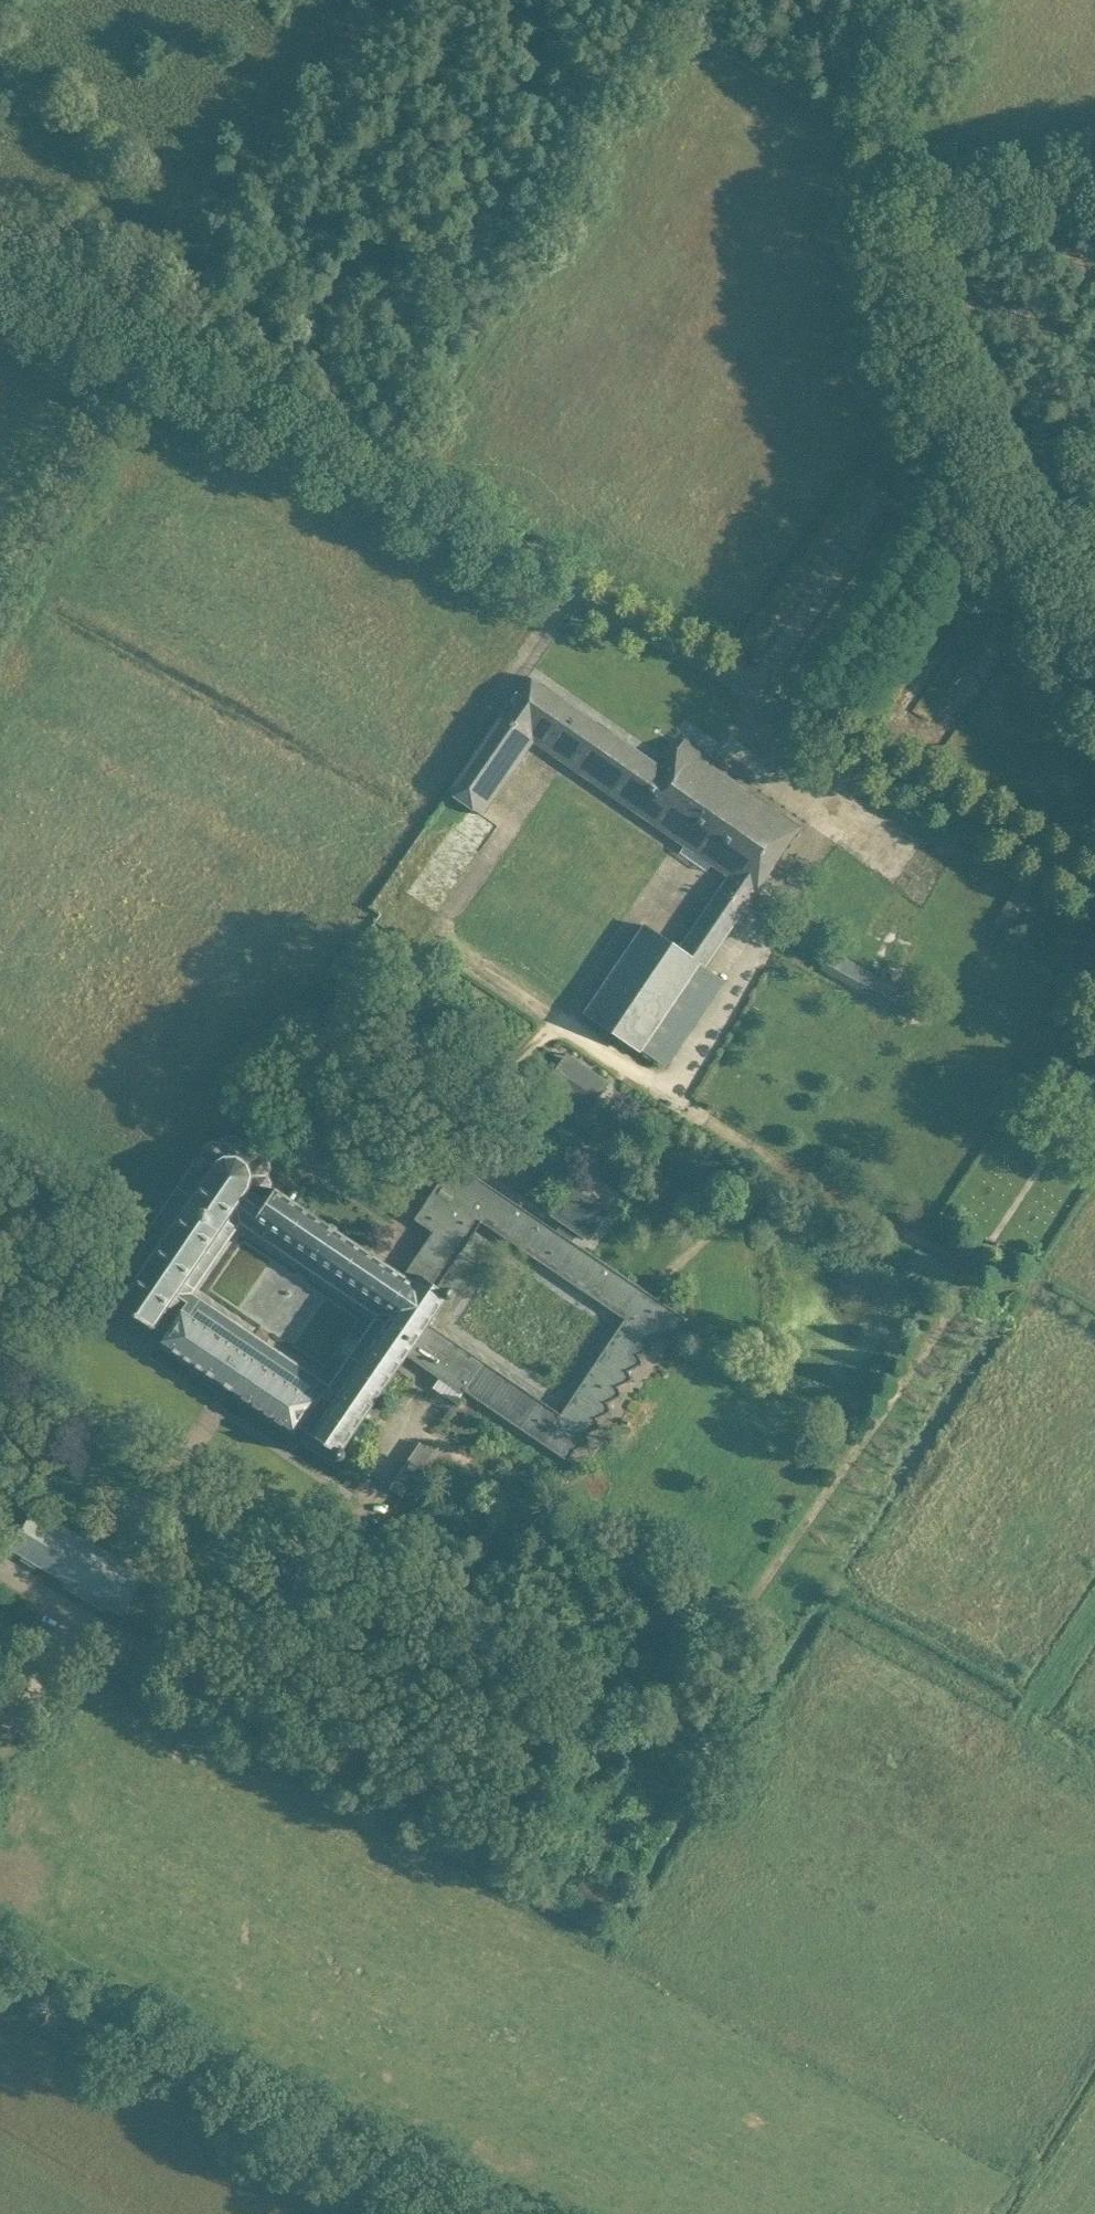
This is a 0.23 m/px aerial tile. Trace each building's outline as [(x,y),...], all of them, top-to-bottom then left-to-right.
[(474,754),(448,792),(483,816),(534,740),(727,877),(755,896),(788,847),(801,829),(707,765),(712,757),(684,738),(663,770),(528,676),(500,717),(499,719),(474,754)] [(645,923),(586,1011),(642,1051),(701,962),(706,966),(755,896),(727,877),(679,947),(645,923)] [(910,1020),(921,1000),(832,949),(819,971),(910,1020)] [(545,1088),(587,1115),(609,1082),(567,1054),(545,1088)] [(331,1447),(328,1451),(330,1460),(335,1462),(340,1462),(344,1460),(345,1457),(346,1455),(345,1449),(409,1355),(440,1378),(432,1389),(456,1404),(465,1392),(569,1461),(577,1449),(591,1443),(587,1434),(602,1427),(597,1419),(613,1411),(607,1402),(623,1395),(618,1385),(633,1380),(629,1371),(644,1364),(640,1356),(656,1347),(649,1338),(665,1331),(675,1339),(689,1318),(574,1243),(579,1234),(591,1241),(612,1210),(572,1183),(550,1215),(561,1223),(556,1230),(454,1160),(415,1220),(433,1232),(404,1272),(277,1188),(274,1184),(270,1175),(273,1168),(270,1157),(262,1153),(261,1146),(251,1139),(243,1140),(238,1136),(227,1135),(221,1141),(212,1142),(205,1147),(202,1156),(198,1158),(103,1291),(167,1335),(163,1342),(295,1434),(300,1427),(331,1447)] [(390,1487),(402,1496),(433,1451),(421,1442),(390,1487)] [(37,1506),(13,1547),(70,1582),(68,1586),(105,1609),(107,1605),(123,1614),(147,1572),(37,1506)]
